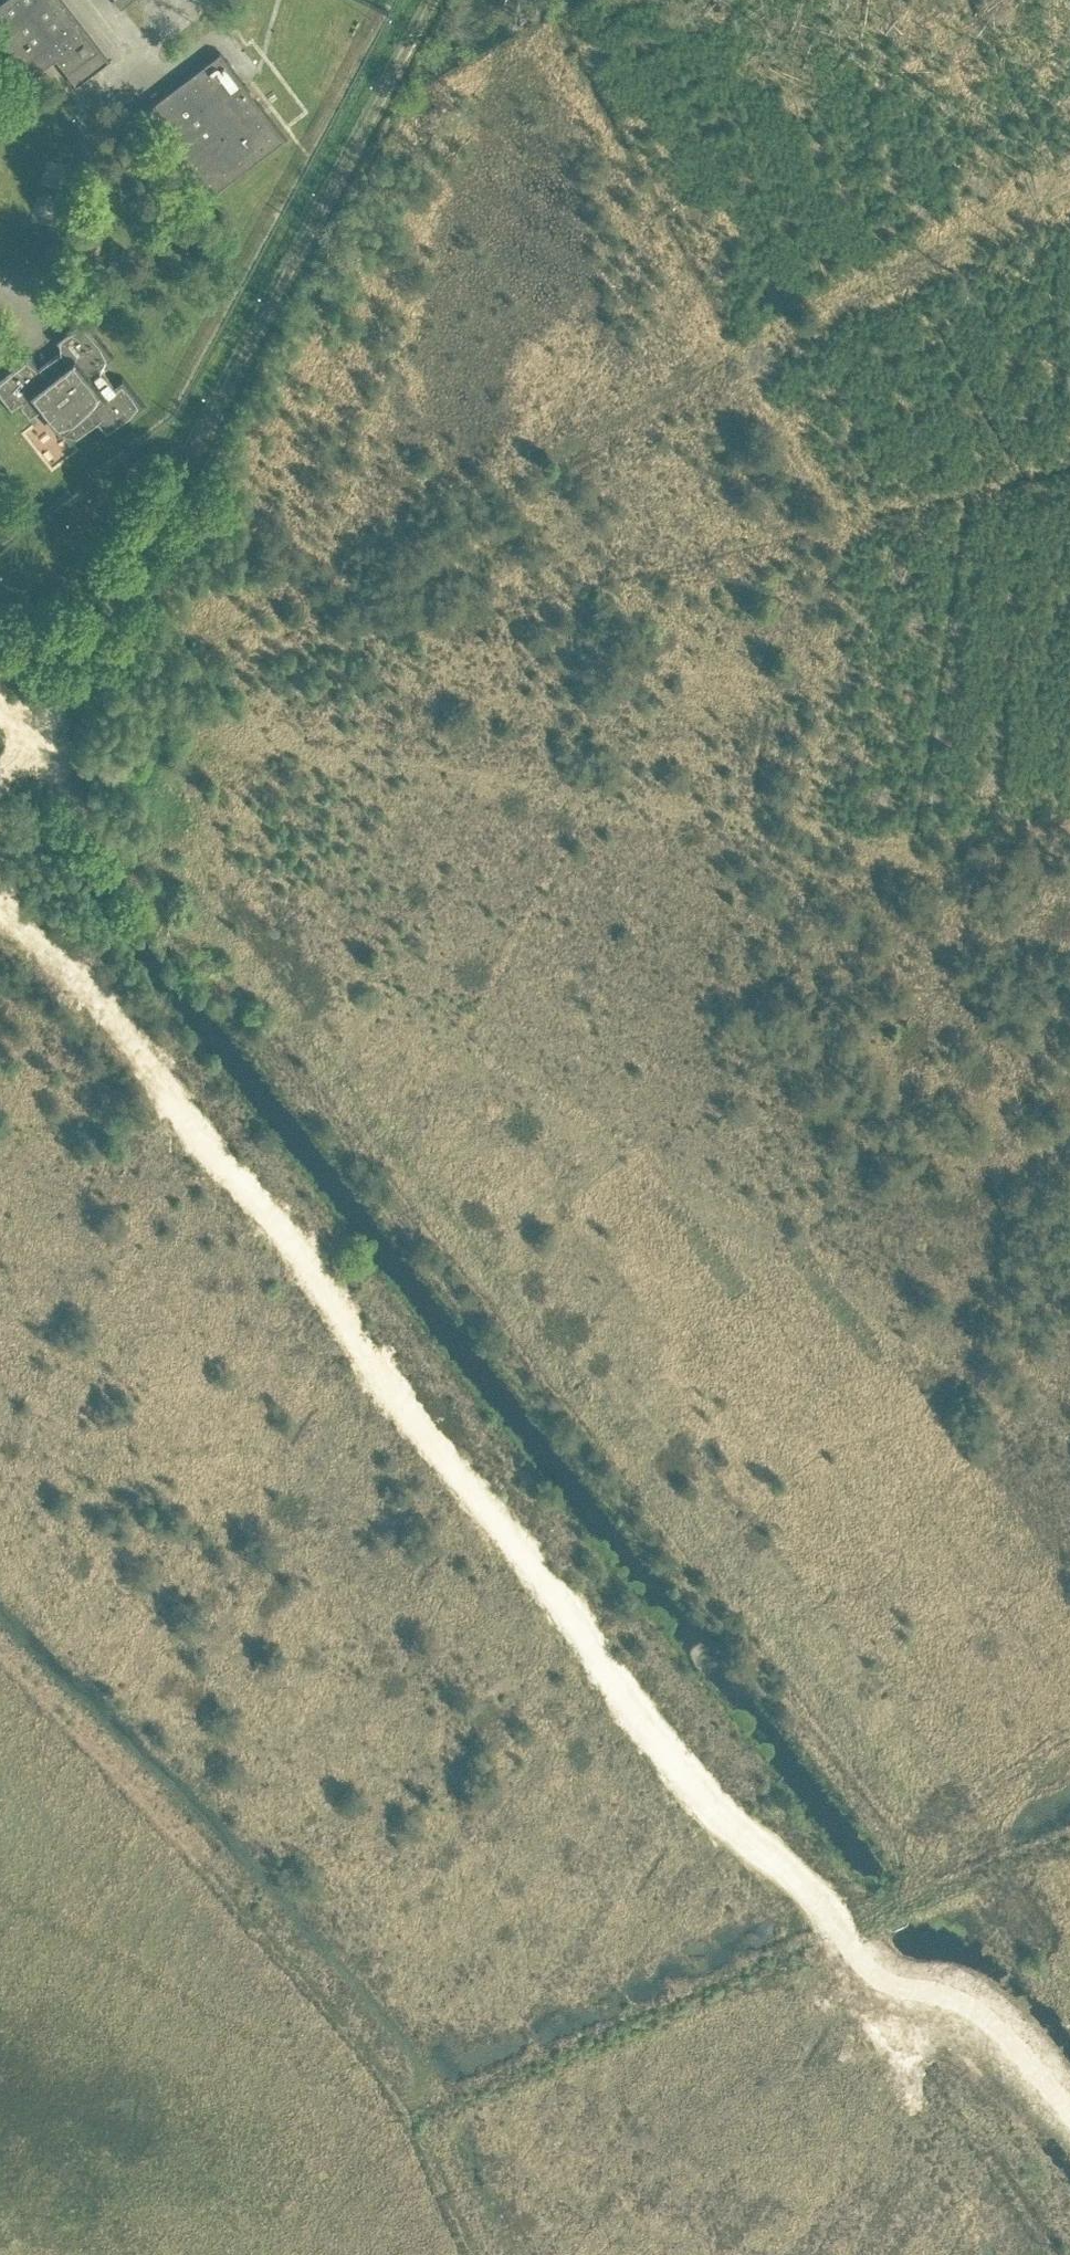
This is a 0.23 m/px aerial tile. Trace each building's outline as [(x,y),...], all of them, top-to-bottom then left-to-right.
[(0,1),(0,54),(22,83),(54,58),(75,84),(107,59),(61,0),(1,0),(0,1)] [(141,112),(206,197),(283,138),(218,53),(141,112)] [(42,408),(59,430),(60,429),(69,442),(95,422),(105,434),(141,406),(121,379),(113,385),(98,366),(109,356),(81,320),(56,341),(61,348),(37,367),(27,355),(0,376),(0,395),(11,409),(18,404),(29,418),(39,410),(42,408)]
